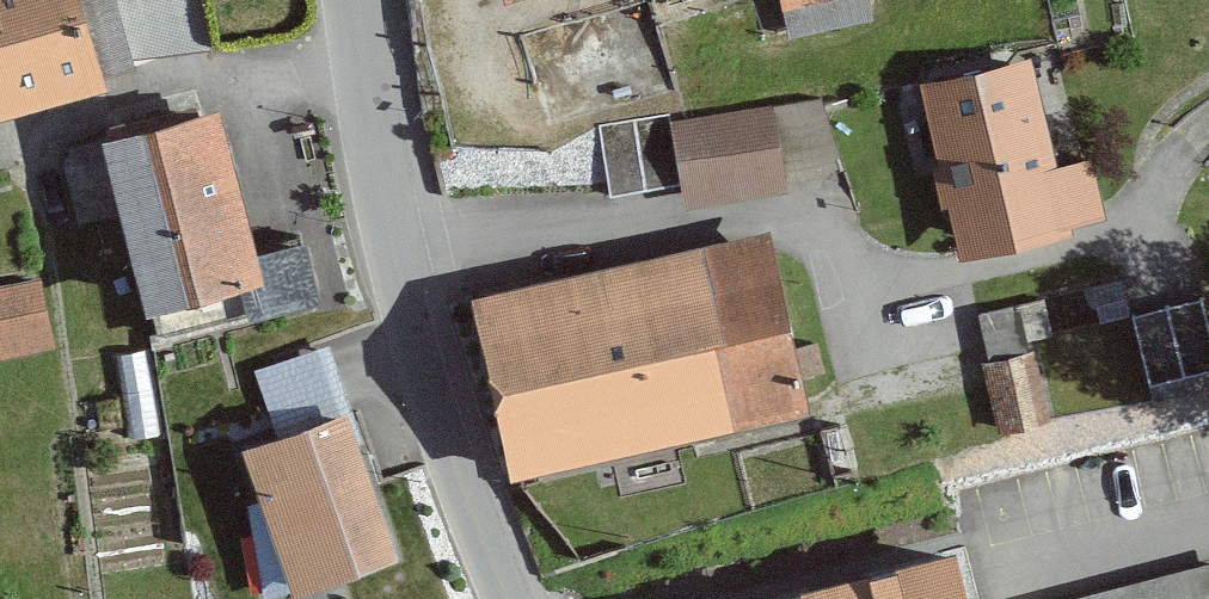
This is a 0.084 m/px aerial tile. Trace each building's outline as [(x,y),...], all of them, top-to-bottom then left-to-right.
[(77,0),(0,0),(0,121),(104,90),(77,0)] [(791,37),(873,20),(869,0),(783,0),(791,37)] [(1029,45),(917,72),(960,249),(1105,215),(1089,149),(1056,157),(1029,45)] [(819,85),(598,123),(611,200),(832,162),(819,85)] [(221,114),(103,144),(146,316),(264,286),(221,114)] [(765,234),(469,299),(510,483),(806,417),(765,234)] [(0,286),(0,364),(57,353),(43,278),(0,286)] [(984,352),(1010,435),(1208,374),(1208,300),(1204,284),(984,352)] [(281,443),(244,455),(293,597),(403,559),(330,346),(256,371),(281,443)] [(1014,595),(1015,598),(1208,598),(1208,551),(1014,595)] [(798,598),(966,598),(956,559),(798,598)]
